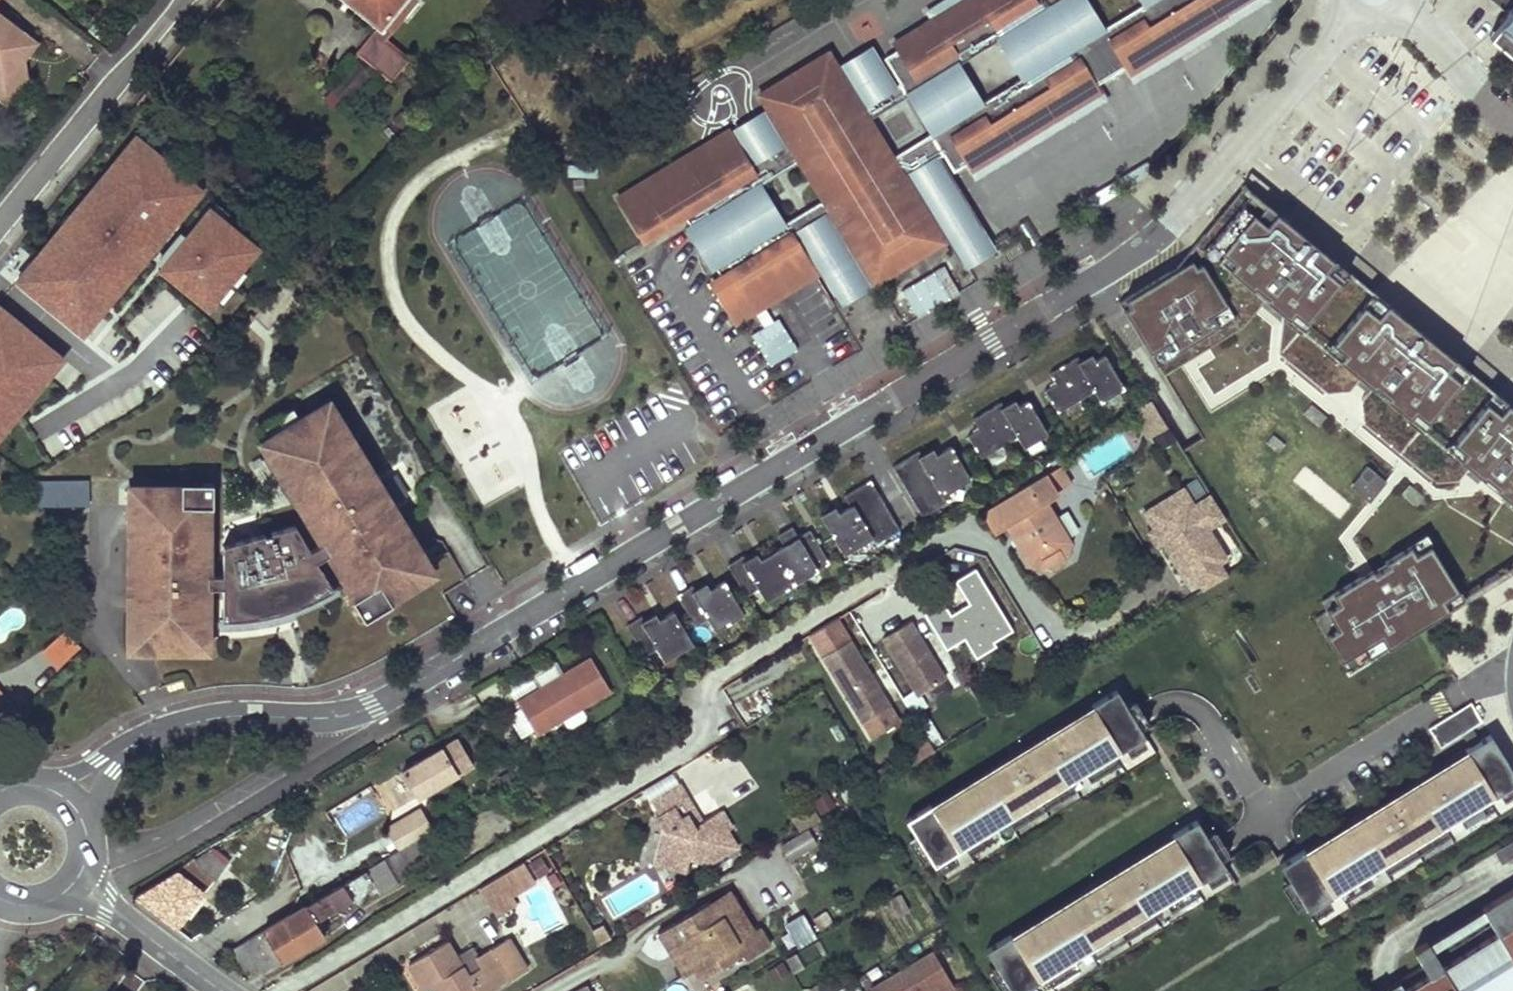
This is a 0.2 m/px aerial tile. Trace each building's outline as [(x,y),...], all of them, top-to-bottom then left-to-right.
[(379,27),(400,0),(353,0),(350,3),(379,27)] [(373,34),(382,42),(416,0),(400,0),(379,27),(373,34)] [(683,216),(689,226),(685,228),(710,269),(714,267),(720,276),(710,282),(735,322),(754,311),(763,306),(815,274),(791,235),(784,223),(760,184),(798,160),(822,200),(829,211),(873,284),(943,241),(904,178),(909,175),(938,158),(943,155),(953,172),(968,163),(971,169),(1003,150),(1007,157),(1071,117),(1067,111),(1098,92),(1095,86),(1126,66),(1130,73),(1161,54),(1165,60),(1230,21),(1217,0),(1139,0),(1142,4),(1104,28),(1087,0),(946,0),(927,11),(932,19),(895,43),(898,49),(884,58),(899,83),(894,87),(866,104),(861,107),(827,52),(758,95),(785,140),(780,143),(752,160),(747,163),(727,131),(617,198),(643,240),(683,216)] [(1500,23),(1512,33),(1512,7),(1508,12),(1500,23)] [(1,82),(8,74),(23,74),(22,56),(33,42),(3,19),(1,22),(0,21),(0,82),(1,82)] [(1488,37),(1512,57),(1512,33),(1500,23),(1488,37)] [(382,42),(373,34),(357,54),(390,81),(406,61),(382,42)] [(844,68),(866,104),(894,87),(872,50),(844,68)] [(5,101),(24,77),(23,74),(8,74),(1,82),(0,82),(0,97),(5,101)] [(764,116),(735,133),(752,160),(780,143),(764,116)] [(40,252),(22,275),(38,288),(49,274),(99,315),(113,298),(105,292),(118,276),(126,282),(145,259),(137,253),(146,242),(154,248),(165,234),(154,224),(163,213),(175,223),(198,195),(184,184),(188,179),(187,178),(136,136),(117,159),(125,166),(112,181),(104,174),(92,189),(100,195),(91,206),(83,200),(71,215),(79,221),(70,232),(62,226),(50,241),(58,247),(48,259),(40,252)] [(938,158),(909,175),(962,261),(990,244),(938,158)] [(104,174),(112,181),(125,166),(117,159),(116,159),(104,174)] [(568,175),(595,175),(595,164),(568,165),(568,175)] [(1487,191),(1512,212),(1512,176),(1504,169),(1487,191)] [(184,184),(198,195),(206,186),(192,173),(187,178),(188,179),(184,184)] [(1087,198),(1094,209),(1120,193),(1114,182),(1087,198)] [(1175,267),(1118,303),(1163,375),(1242,325),(1264,298),(1281,312),(1280,322),(1278,352),(1327,392),(1349,390),(1355,383),(1360,377),(1372,386),(1367,392),(1361,400),(1363,422),(1436,482),(1458,480),(1469,467),(1482,478),(1484,475),(1496,486),(1495,488),(1505,496),(1502,501),(1512,510),(1512,408),(1355,277),(1242,185),(1175,267)] [(83,200),(91,206),(100,195),(92,189),(83,200)] [(784,223),(791,235),(796,232),(824,215),(829,211),(822,200),(784,223)] [(215,202),(210,209),(224,221),(230,214),(215,202)] [(210,209),(160,269),(208,309),(215,301),(241,269),(258,249),(224,221),(210,209)] [(163,213),(154,224),(165,234),(175,223),(163,213)] [(62,226),(70,232),(79,221),(71,215),(70,215),(62,226)] [(824,215),(796,232),(835,296),(863,279),(824,215)] [(40,252),(48,259),(58,247),(50,241),(49,240),(40,252)] [(146,242),(137,253),(145,259),(154,249),(154,248),(146,242)] [(900,291),(917,318),(959,292),(942,265),(900,291)] [(241,269),(215,301),(222,307),(248,275),(241,269)] [(22,275),(17,280),(83,334),(99,315),(49,274),(38,288),(22,275)] [(118,276),(105,292),(113,298),(126,283),(126,282),(118,276)] [(48,378),(63,358),(0,306),(0,338),(48,378)] [(772,321),(763,306),(754,311),(763,327),(750,334),(769,366),(796,350),(777,318),(772,321)] [(3,432),(23,408),(15,402),(24,391),(32,397),(48,378),(0,338),(0,429),(3,432)] [(1078,357),(1049,373),(1056,384),(1045,390),(1058,412),(1094,391),(1100,402),(1124,387),(1104,355),(1095,360),(1091,354),(1080,360),(1078,357)] [(24,391),(15,402),(23,408),(32,398),(32,397),(24,391)] [(1152,402),(1151,399),(1133,411),(1149,437),(1167,425),(1152,402)] [(1001,402),(973,419),(979,430),(968,436),(981,458),(1018,437),(1024,447),(1048,433),(1028,401),(1018,406),(1014,400),(1003,406),(1001,402)] [(205,651),(206,587),(220,588),(219,620),(238,619),(253,617),(269,615),(282,611),(299,605),(312,600),(322,596),(331,590),(314,563),(326,555),(353,600),(350,602),(362,622),(389,606),(387,603),(432,576),(395,513),(397,512),(377,479),(375,480),(329,403),(260,444),(320,545),(308,552),(293,527),(221,546),(220,576),(206,576),(207,507),(211,507),(211,484),(180,483),(180,487),(127,486),(125,650),(205,651)] [(919,451),(893,467),(922,517),(947,502),(943,496),(971,479),(951,446),(937,455),(932,448),(921,455),(919,451)] [(1366,463),(1349,484),(1370,501),(1387,479),(1366,463)] [(1045,475),(1055,492),(1071,483),(1061,466),(1045,475)] [(1342,516),(1352,503),(1304,467),(1294,481),(1342,516)] [(984,512),(994,529),(1005,523),(1014,539),(1055,514),(1045,498),(1055,492),(1045,475),(984,512)] [(88,503),(88,477),(37,479),(38,504),(88,503)] [(871,480),(844,496),(851,507),(839,513),(835,507),(821,515),(844,555),(872,538),(876,544),(900,530),(871,480)] [(1225,516),(1209,489),(1192,499),(1182,483),(1137,509),(1188,596),(1233,570),(1207,527),(1225,516)] [(1014,539),(1029,564),(1043,568),(1047,566),(1048,567),(1049,566),(1053,568),(1056,567),(1060,565),(1062,562),(1062,558),(1063,557),(1062,556),(1067,553),(1070,540),(1055,514),(1014,539)] [(793,527),(778,536),(784,546),(761,560),(757,553),(746,560),(743,557),(728,565),(747,596),(759,589),(766,601),(830,563),(810,530),(799,537),(793,527)] [(1430,545),(1424,536),(1410,546),(1415,554),(1430,545)] [(1415,554),(1410,546),(1384,561),(1387,566),(1374,573),(1372,569),(1320,601),(1326,611),(1314,618),(1341,661),(1380,637),(1387,648),(1449,610),(1443,600),(1458,591),(1430,545),(1415,554)] [(919,606),(938,637),(945,649),(963,638),(974,658),(994,646),(992,642),(1011,630),(974,568),(955,580),(968,603),(950,614),(939,595),(919,606)] [(693,587),(678,596),(696,626),(708,619),(716,631),(745,614),(725,582),(711,591),(706,584),(695,590),(693,587)] [(1449,610),(1464,600),(1458,591),(1443,600),(1449,610)] [(642,617),(627,626),(646,657),(658,649),(665,662),(694,645),(674,612),(660,621),(656,614),(645,621),(642,617)] [(880,632),(918,697),(945,681),(907,616),(880,632)] [(1348,672),(1387,648),(1380,637),(1341,661),(1348,672)] [(823,657),(863,724),(890,708),(876,683),(872,685),(869,679),(872,677),(850,641),(823,657)] [(536,734),(610,690),(592,660),(518,704),(536,734)] [(1134,719),(1116,690),(1091,705),(1095,712),(934,812),(930,804),(905,820),(914,835),(929,859),(933,865),(1144,735),(1134,719)] [(1470,702),(1454,712),(1465,731),(1481,721),(1470,702)] [(1095,712),(1091,705),(930,804),(934,812),(1095,712)] [(1454,712),(1433,725),(1445,744),(1465,731),(1454,712)] [(1433,725),(1427,728),(1440,747),(1445,744),(1433,725)] [(1307,910),(1512,783),(1512,772),(1509,766),(1489,734),(1465,749),(1469,756),(1308,856),(1304,849),(1294,855),(1279,864),(1307,910)] [(909,745),(918,760),(933,751),(924,736),(909,745)] [(1469,756),(1465,749),(1304,849),(1308,856),(1469,756)] [(446,752),(405,776),(421,803),(461,778),(446,752)] [(652,802),(655,807),(683,790),(680,785),(652,802)] [(737,847),(727,831),(732,828),(722,810),(702,822),(696,825),(683,803),(689,800),(683,790),(655,807),(660,814),(656,816),(664,828),(658,849),(671,853),(668,866),(686,870),(689,857),(710,863),(737,847)] [(683,803),(696,825),(702,822),(689,800),(683,803)] [(792,819),(799,831),(820,819),(812,807),(792,819)] [(422,837),(434,830),(423,809),(387,830),(399,851),(422,837)] [(1197,819),(1171,834),(1176,842),(1015,941),(1010,934),(985,949),(995,965),(1010,988),(1012,990),(1020,990),(1225,864),(1216,850),(1197,819)] [(807,827),(778,843),(787,860),(816,844),(807,827)] [(422,837),(436,861),(447,855),(434,830),(422,837)] [(1176,842),(1171,834),(1010,934),(1015,941),(1176,842)] [(914,835),(906,840),(921,864),(929,859),(914,835)] [(233,949),(244,969),(255,963),(260,971),(279,960),(280,961),(325,935),(316,921),(352,899),(361,904),(367,892),(368,894),(377,890),(379,894),(436,861),(422,837),(399,851),(233,949)] [(1494,852),(1501,864),(1512,856),(1512,840),(1494,852)] [(658,849),(655,862),(668,866),(671,853),(658,849)] [(202,869),(217,879),(227,866),(209,851),(196,860),(202,869)] [(542,855),(528,863),(537,880),(552,872),(542,855)] [(134,896),(176,927),(202,891),(205,893),(217,879),(202,869),(196,860),(193,856),(181,865),(177,869),(178,870),(160,881),(157,886),(155,883),(134,896)] [(535,880),(524,861),(480,887),(495,913),(515,901),(511,895),(535,880)] [(1481,908),(1491,924),(1436,957),(1426,942),(1413,950),(1423,966),(1400,979),(1406,987),(1399,990),(1512,990),(1512,888),(1481,908)] [(710,901),(713,907),(732,895),(729,890),(710,901)] [(694,969),(700,979),(722,967),(716,957),(736,944),(742,955),(746,960),(770,946),(759,928),(753,931),(732,895),(713,907),(710,901),(658,932),(668,949),(678,943),(694,969)] [(509,938),(479,956),(475,958),(481,968),(468,976),(456,956),(447,941),(408,964),(423,989),(423,990),(491,990),(527,970),(509,938)] [(678,943),(668,949),(683,975),(694,969),(678,943)] [(716,957),(722,967),(742,955),(736,944),(716,957)] [(456,956),(468,976),(481,968),(475,958),(479,956),(473,946),(456,956)] [(933,951),(871,988),(872,990),(930,990),(935,988),(936,990),(957,990),(933,951)] [(773,982),(789,973),(781,959),(765,969),(773,982)] [(987,969),(1001,990),(1004,990),(1010,988),(995,965),(987,969)] [(811,990),(835,990),(839,989),(832,975),(810,989),(811,990)] [(1380,990),(1399,990),(1406,987),(1400,979),(1380,990)] [(852,981),(839,989),(835,990),(858,990),(852,981)]
